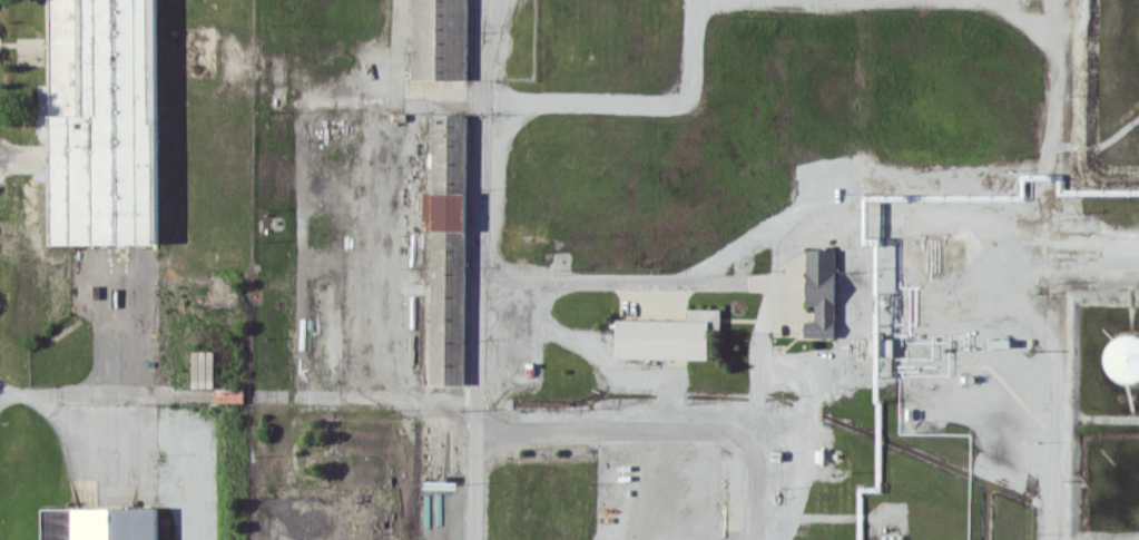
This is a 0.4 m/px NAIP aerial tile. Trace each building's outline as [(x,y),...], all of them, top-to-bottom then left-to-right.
[(52,242),(50,0),(157,0),(158,240),(52,242)] [(410,77),(410,0),(465,0),(464,77),(410,77)] [(50,118),(50,84),(35,84),(36,118),(50,118)] [(424,114),(463,114),(463,385),(424,385),(424,114)] [(804,247),(835,247),(834,337),(802,336),(802,322),(812,322),(812,306),(804,306),(804,247)] [(613,317),(686,318),(686,306),(720,307),(719,328),(708,328),(708,357),(613,356),(613,317)] [(1131,332),(1138,335),(1138,376),(1135,379),(1128,380),(1120,379),(1113,374),(1109,369),(1106,362),(1104,355),(1106,347),(1110,341),(1116,336),(1123,333),(1131,332)] [(154,505),(154,539),(41,539),(40,508),(154,505)]
